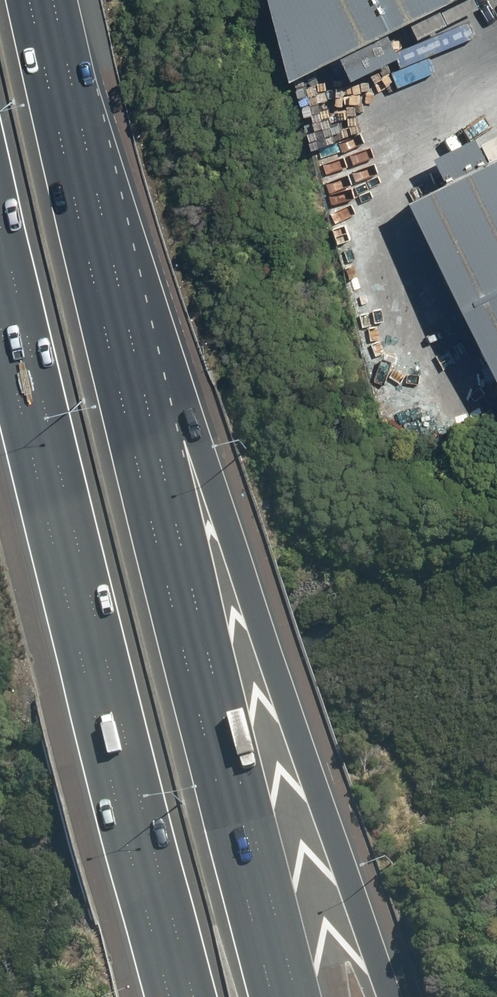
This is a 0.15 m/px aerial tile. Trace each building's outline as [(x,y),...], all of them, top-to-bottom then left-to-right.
[(306,75),(455,0),(286,0),(306,75)] [(496,347),(496,161),(422,199),(496,347)]
